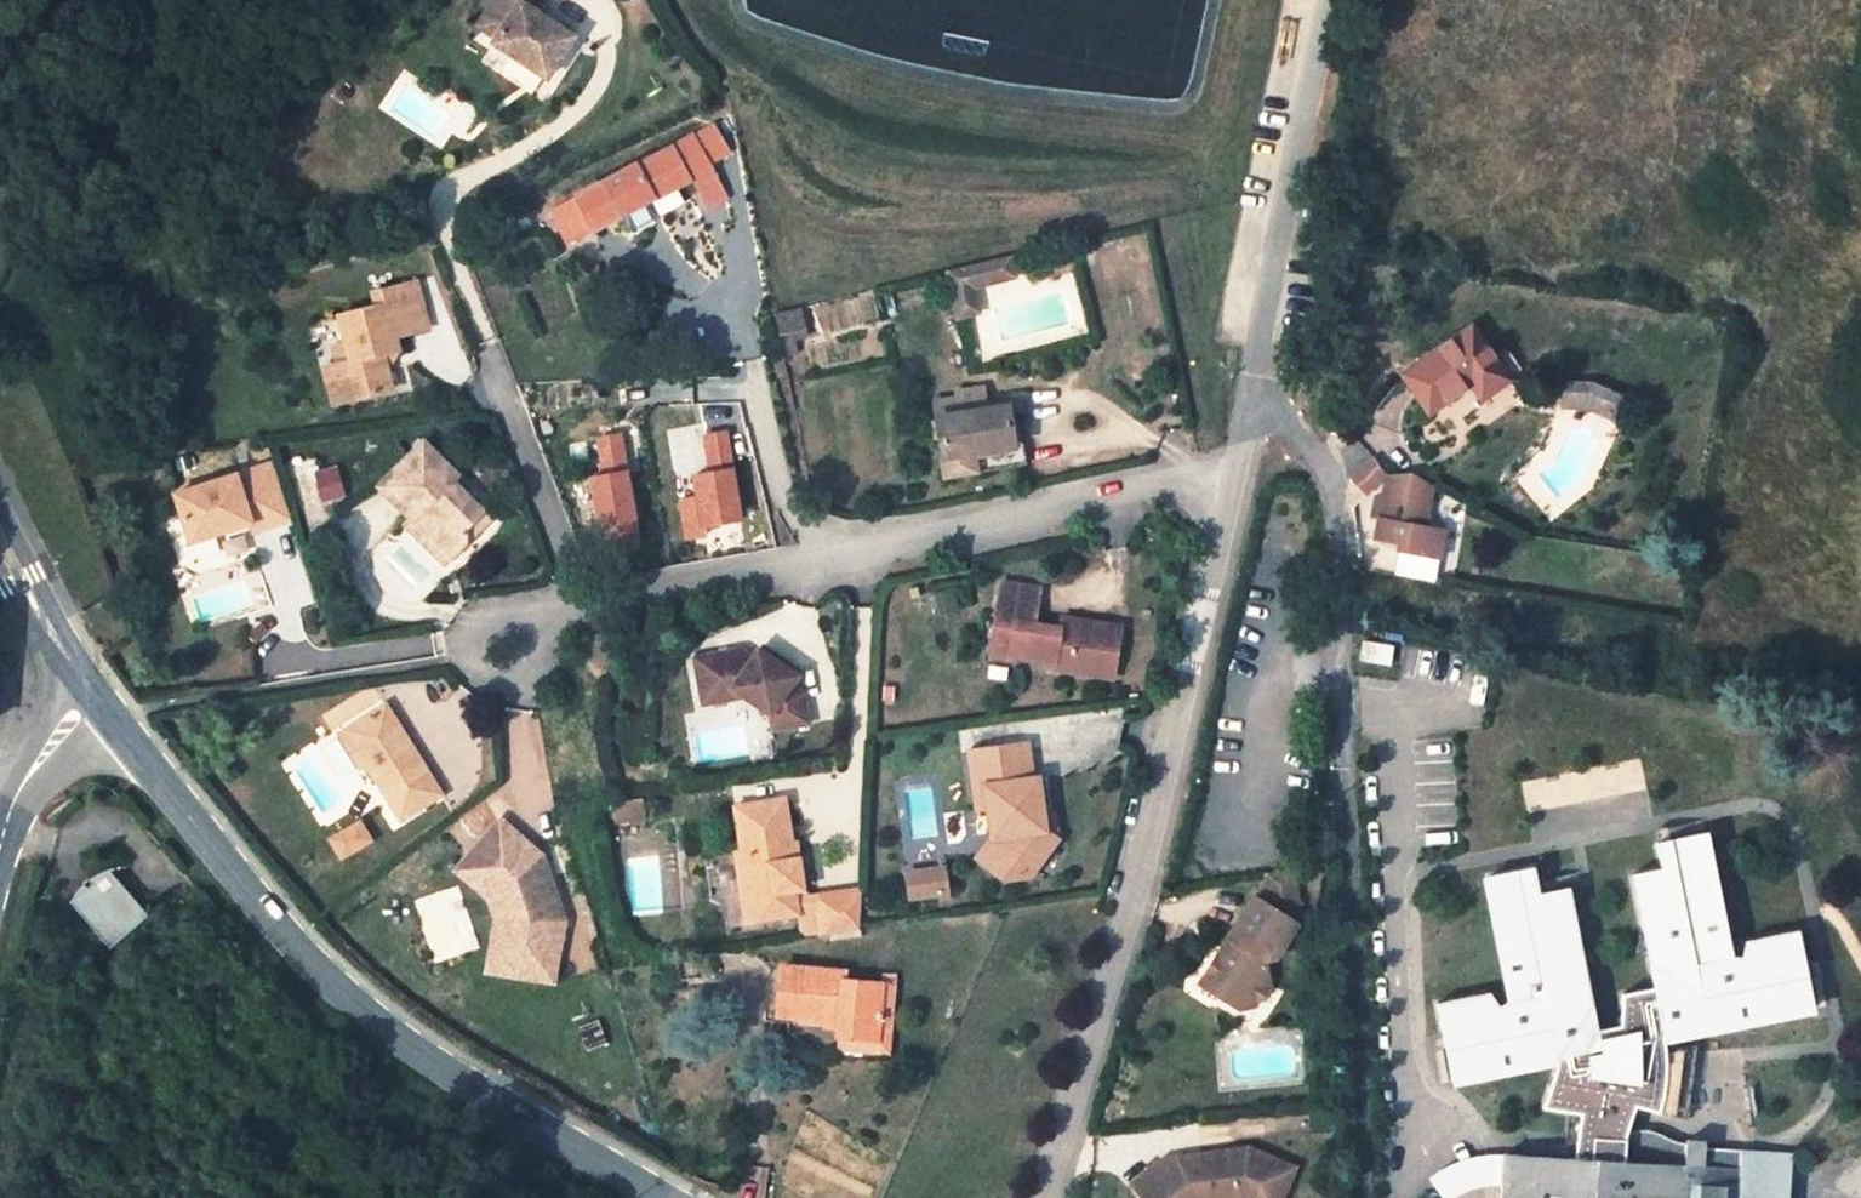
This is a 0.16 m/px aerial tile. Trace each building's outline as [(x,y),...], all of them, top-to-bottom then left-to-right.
[(573,34),(532,8),(537,0),(484,0),(483,3),(487,6),(475,24),(495,36),(492,41),(546,76),(573,34)] [(694,138),(710,165),(724,158),(708,131),(694,138)] [(693,137),(638,166),(636,164),(552,208),(569,242),(690,177),(705,207),(726,197),(713,170),(693,137)] [(972,286),(1015,275),(1010,256),(965,267),(968,280),(971,279),(972,286)] [(968,280),(965,267),(948,271),(957,316),(969,313),(967,304),(976,302),(972,286),(971,279),(968,280)] [(416,282),(374,293),(377,306),(340,316),(346,343),(351,361),(337,363),(347,401),(392,389),(388,375),(382,354),(398,350),(394,337),(428,329),(416,282)] [(978,311),(976,302),(967,304),(969,313),(978,311)] [(774,314),(783,356),(797,353),(794,339),(807,334),(800,308),(774,314)] [(1482,398),(1508,379),(1472,326),(1404,374),(1430,412),(1472,383),(1482,398)] [(346,343),(333,346),(337,363),(351,361),(346,343)] [(398,350),(382,354),(388,375),(398,350)] [(336,404),(347,401),(337,363),(326,367),(336,404)] [(1592,385),(1564,385),(1564,406),(1588,406),(1592,385)] [(1619,398),(1592,385),(1588,406),(1592,408),(1590,414),(1611,424),(1614,419),(1610,417),(1619,398)] [(982,387),(956,390),(957,396),(934,400),(936,417),(985,410),(982,387)] [(944,476),(1017,465),(1014,446),(1008,406),(985,410),(936,417),(944,476)] [(698,496),(680,499),(687,538),(748,527),(731,430),(700,435),(707,473),(695,475),(698,496)] [(622,432),(583,440),(604,539),(643,531),(622,432)] [(457,475),(424,441),(379,486),(412,519),(418,514),(426,523),(422,529),(450,557),(467,541),(467,526),(482,511),(452,480),(457,475)] [(1014,446),(1017,465),(1024,464),(1021,445),(1014,446)] [(1376,455),(1353,475),(1368,492),(1381,481),(1391,473),(1376,455)] [(273,463),(175,494),(190,541),(250,522),(252,531),(291,519),(273,463)] [(338,466),(316,471),(323,501),(345,497),(338,466)] [(1416,470),(1391,473),(1381,481),(1379,496),(1383,497),(1380,518),(1376,517),(1372,538),(1397,542),(1396,549),(1438,556),(1442,529),(1433,520),(1423,519),(1430,478),(1416,470)] [(1379,496),(1373,495),(1370,516),(1376,517),(1380,518),(1383,497),(1379,496)] [(490,518),(482,511),(467,526),(467,541),(490,518)] [(412,519),(407,526),(444,563),(450,557),(422,529),(426,523),(418,514),(412,519)] [(1069,630),(1034,624),(1039,589),(1001,583),(996,614),(1016,617),(1010,655),(1012,656),(1012,655),(1054,661),(1053,668),(1113,678),(1121,627),(1071,619),(1069,630)] [(1016,617),(996,614),(991,652),(1010,655),(1016,617)] [(1069,630),(1071,619),(1061,617),(1060,628),(1069,630)] [(259,625),(247,635),(252,641),(264,631),(259,625)] [(1389,665),(1393,647),(1363,642),(1359,659),(1389,665)] [(798,676),(758,649),(752,658),(739,649),(694,657),(701,694),(731,688),(743,696),(770,715),(773,730),(808,724),(803,693),(791,685),(798,676)] [(701,694),(703,704),(743,696),(731,688),(701,694)] [(442,794),(384,705),(343,731),(366,766),(401,821),(442,794)] [(366,766),(343,731),(337,735),(359,769),(366,766)] [(1045,830),(1038,777),(1032,778),(1027,742),(971,750),(978,807),(989,806),(993,837),(1004,835),(1005,841),(988,865),(1005,879),(1029,876),(1057,839),(1045,830)] [(642,797),(611,802),(614,820),(644,815),(642,797)] [(790,843),(784,799),(736,807),(743,852),(736,852),(742,893),(752,891),(756,919),(797,913),(794,889),(801,888),(795,842),(790,843)] [(1057,839),(1053,814),(1043,815),(1045,830),(1057,839)] [(504,972),(551,982),(562,930),(549,928),(554,904),(546,880),(524,860),(533,851),(500,821),(468,856),(500,885),(488,898),(496,918),(514,922),(504,972)] [(359,822),(331,840),(342,858),(370,840),(359,822)] [(1005,841),(1004,835),(993,837),(978,858),(988,865),(1005,841)] [(1666,877),(1636,882),(1644,934),(1659,938),(1654,957),(1648,958),(1655,995),(1663,1044),(1812,1018),(1799,942),(1747,951),(1743,967),(1727,966),(1725,955),(1706,843),(1661,851),(1666,877)] [(546,880),(538,855),(533,851),(524,860),(546,880)] [(500,885),(468,856),(456,869),(488,898),(500,885)] [(944,868),(922,871),(925,895),(947,892),(944,868)] [(1293,868),(1266,872),(1268,882),(1294,879),(1293,868)] [(76,890),(69,901),(106,949),(146,918),(107,871),(102,871),(97,874),(91,876),(84,881),(81,884),(76,890)] [(922,871),(908,873),(911,897),(925,895),(922,871)] [(1536,872),(1492,879),(1511,992),(1513,1002),(1498,1010),(1488,996),(1437,1005),(1450,1080),(1557,1062),(1599,1055),(1595,1036),(1590,1006),(1584,969),(1579,970),(1568,954),(1580,946),(1571,893),(1541,898),(1536,872)] [(1264,903),(1254,896),(1227,937),(1229,938),(1224,945),(1229,948),(1225,954),(1218,955),(1206,974),(1226,987),(1220,996),(1239,1009),(1255,1005),(1269,984),(1264,960),(1275,957),(1297,924),(1287,917),(1298,900),(1294,879),(1268,882),(1269,895),(1264,903)] [(821,933),(816,897),(801,888),(794,889),(797,913),(801,935),(821,933)] [(862,890),(816,897),(821,933),(821,935),(842,932),(859,929),(862,890)] [(752,891),(742,893),(745,921),(756,919),(752,891)] [(562,927),(554,904),(549,928),(562,930),(562,927)] [(504,972),(514,922),(496,918),(486,968),(504,972)] [(1659,938),(1644,934),(1638,960),(1648,958),(1654,957),(1659,938)] [(1595,967),(1580,946),(1568,954),(1579,970),(1584,969),(1595,967)] [(1747,951),(1725,955),(1727,966),(1743,967),(1747,951)] [(691,965),(691,962),(677,964),(680,982),(698,979),(696,964),(691,965)] [(839,1021),(838,1035),(877,1039),(881,985),(845,981),(846,973),(783,967),(777,1015),(839,1021)] [(1226,987),(1206,974),(1200,983),(1220,996),(1226,987)] [(884,985),(881,985),(877,1039),(838,1035),(837,1048),(888,1053),(893,985),(894,976),(885,976),(884,985)] [(1511,992),(1488,996),(1498,1010),(1513,1002),(1511,992)] [(1655,995),(1622,1001),(1619,1032),(1595,1036),(1599,1055),(1557,1062),(1540,1111),(1580,1113),(1578,1132),(1577,1135),(1575,1158),(1626,1161),(1628,1135),(1639,1106),(1675,1116),(1677,1108),(1678,1080),(1677,1065),(1675,1054),(1663,1056),(1661,1044),(1663,1044),(1655,995)] [(1622,1001),(1590,1006),(1595,1036),(1619,1032),(1622,1001)] [(1628,1137),(1627,1161),(1686,1166),(1686,1152),(1666,1151),(1667,1140),(1628,1137)] [(1705,1141),(1686,1140),(1686,1152),(1686,1166),(1703,1167),(1704,1152),(1705,1141)] [(1200,1154),(1201,1160),(1189,1162),(1188,1156),(1165,1159),(1132,1184),(1142,1197),(1282,1197),(1295,1167),(1248,1148),(1200,1154)] [(1741,1155),(1704,1152),(1703,1167),(1740,1169),(1741,1155)] [(1504,1154),(1501,1197),(1739,1197),(1740,1169),(1703,1167),(1686,1166),(1627,1161),(1626,1161),(1575,1158),(1504,1154)] [(1740,1169),(1739,1197),(1774,1197),(1776,1173),(1790,1173),(1792,1158),(1741,1155),(1740,1169)] [(1776,1173),(1774,1197),(1788,1197),(1790,1173),(1776,1173)]
